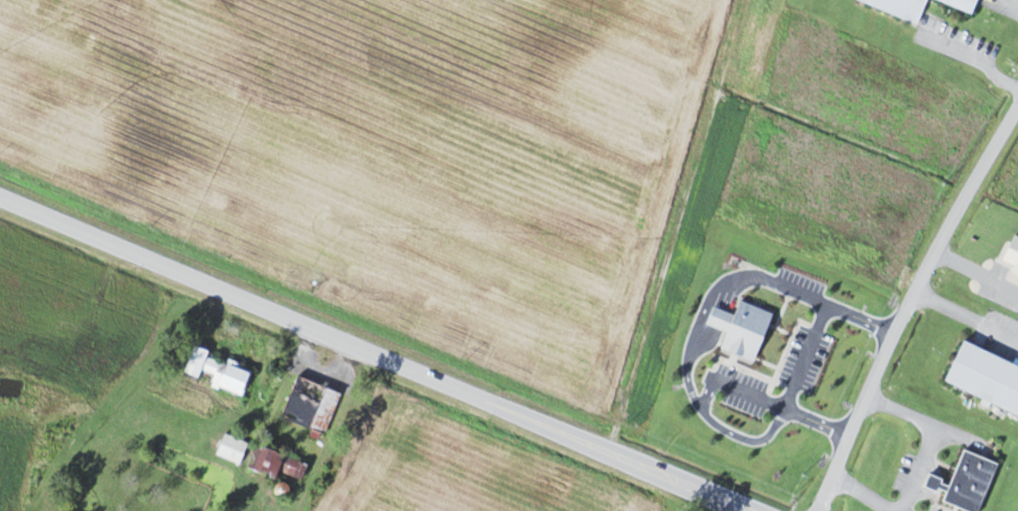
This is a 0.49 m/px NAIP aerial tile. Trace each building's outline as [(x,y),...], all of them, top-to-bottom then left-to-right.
[(857,2),(919,24),(927,0),(858,0),(857,2)] [(978,0),(932,0),(973,15),(978,0)] [(706,334),(714,315),(738,325),(744,311),(778,326),(757,375),(722,360),(729,344),(706,334)] [(962,341),(944,383),(1017,415),(1017,366),(962,341)] [(243,394),(251,369),(229,361),(193,349),(184,375),(200,380),(203,371),(214,374),(211,384),(243,394)] [(342,393),(297,376),(281,418),(327,434),(342,393)] [(241,464),(249,443),(225,434),(217,455),(241,464)] [(301,481),(307,462),(253,446),(247,469),(275,478),(277,473),(301,481)] [(966,510),(981,510),(998,463),(962,450),(943,503),(966,510)] [(289,485),(277,482),(274,495),(286,498),(289,485)]
